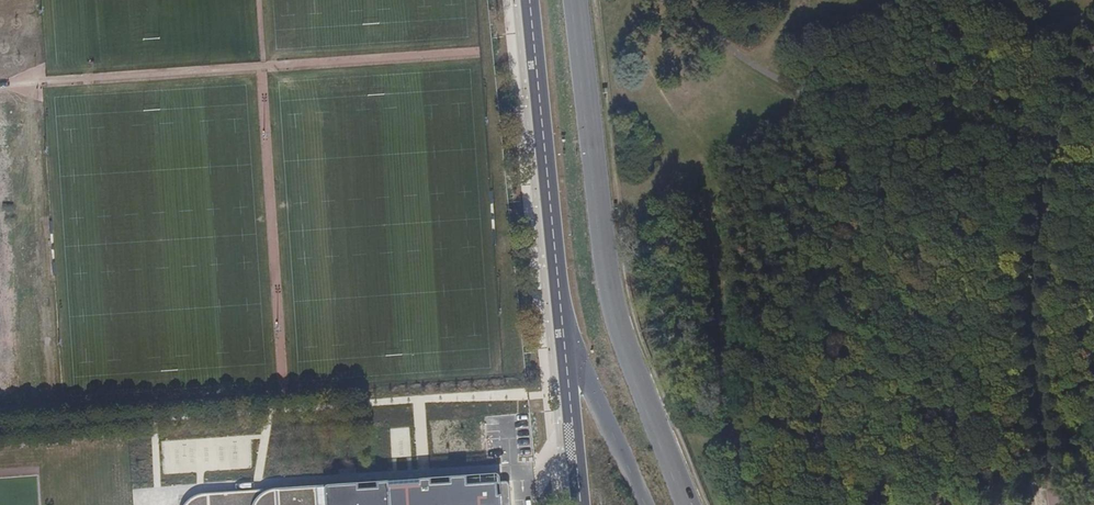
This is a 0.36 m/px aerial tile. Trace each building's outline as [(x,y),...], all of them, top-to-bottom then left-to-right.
[(493,473),(465,475),(450,476),(429,478),(377,481),(357,483),(324,485),(274,489),(203,494),(194,496),(186,502),(185,504),(509,504),(508,485),(507,483),(504,482),(500,482),(500,477),(499,475),(497,473),(493,473)] [(987,488),(984,494),(989,499),(996,497),(999,492),(993,485),(987,488)]
